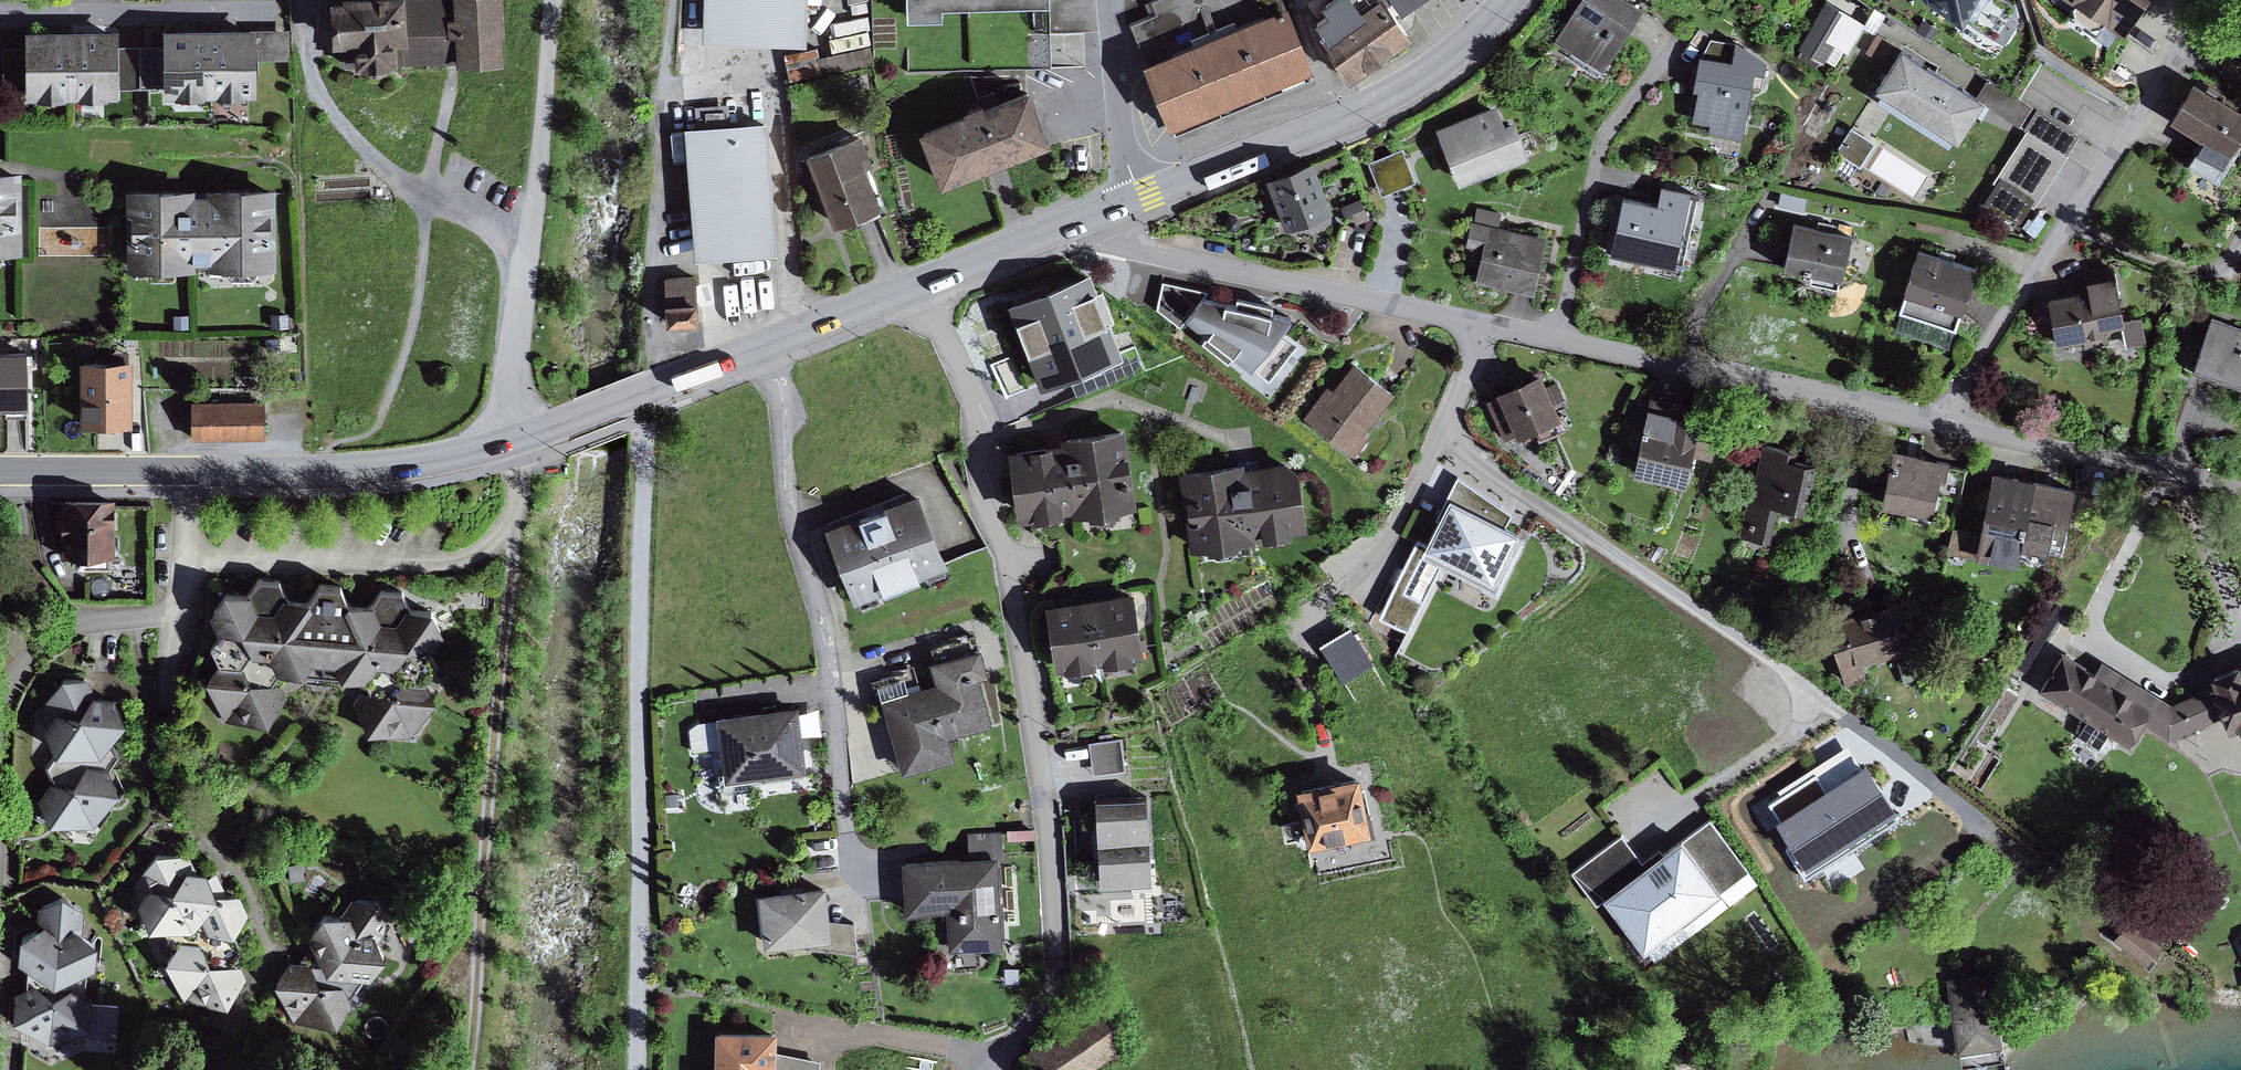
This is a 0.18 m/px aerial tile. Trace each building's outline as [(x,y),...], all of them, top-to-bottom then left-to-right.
[(333,36),(343,36),(344,60),(365,58),(365,63),(374,68),(382,68),(385,64),(387,57),(444,54),(462,53),(503,51),(502,24),(508,23),(506,0),(331,0),(333,36)] [(703,34),(806,36),(807,0),(704,0),(703,34)] [(1146,58),(1281,2),(1280,0),(1151,0),(1155,11),(1131,21),(1146,58)] [(1350,79),(1418,38),(1402,10),(1394,0),(1320,0),(1326,10),(1313,18),(1350,79)] [(1402,10),(1415,0),(1394,0),(1402,10)] [(1555,36),(1603,68),(1643,8),(1630,0),(1579,0),(1555,36)] [(1829,0),(1827,0),(1799,46),(1825,62),(1853,15),(1829,0)] [(1963,19),(1976,0),(1934,0),(1963,19)] [(2076,16),(2094,28),(2102,26),(2106,21),(2123,33),(2146,0),(2073,0),(2076,16)] [(1281,2),(1146,58),(1171,122),(1316,64),(1290,1),(1281,2)] [(1923,18),(1916,28),(1932,38),(1938,28),(1923,18)] [(211,21),(164,22),(164,42),(164,83),(165,88),(212,88),(211,21)] [(256,21),(211,21),(212,88),(257,87),(256,54),(256,24),(256,21)] [(75,22),(26,22),(27,90),(76,89),(75,22)] [(118,22),(75,22),(76,89),(119,89),(118,83),(118,42),(118,22)] [(290,27),(256,24),(256,54),(288,56),(290,27)] [(1878,32),(1866,51),(1891,66),(1902,47),(1878,32)] [(1701,55),(1699,54),(1693,86),(1699,87),(1692,121),(1711,124),(1709,135),(1739,140),(1752,70),(1762,72),(1765,59),(1734,41),(1734,45),(1731,60),(1701,55)] [(1711,41),(1701,55),(1731,60),(1734,45),(1711,41)] [(164,83),(164,42),(118,42),(118,83),(164,83)] [(795,75),(821,72),(819,47),(792,50),(795,75)] [(1977,95),(1902,47),(1891,66),(1876,88),(1959,140),(1985,100),(1977,95)] [(1977,95),(1985,100),(2022,122),(2033,104),(1989,76),(1977,95)] [(2194,81),(2173,118),(2204,136),(2233,152),(2240,139),(2240,108),(2194,81)] [(918,128),(940,181),(994,160),(1049,138),(1027,84),(918,128)] [(1498,104),(1437,129),(1460,182),(1530,153),(1515,117),(1505,122),(1498,104)] [(2024,129),(2027,130),(2068,156),(2081,135),(2037,108),(2024,129)] [(696,252),(777,245),(766,115),(685,122),(696,252)] [(872,156),(860,125),(807,146),(809,152),(799,156),(806,173),(815,169),(834,216),(880,198),(864,159),(872,156)] [(1851,126),(1837,148),(1861,164),(1875,141),(1851,126)] [(2068,156),(2027,130),(1994,180),(1997,183),(1982,206),(2020,221),(2031,203),(2035,207),(2068,156)] [(2233,152),(2204,136),(2188,165),(2217,181),(2233,152)] [(1403,146),(1369,159),(1382,192),(1416,178),(1403,146)] [(1338,151),(1314,162),(1319,174),(1343,164),(1338,151)] [(1313,159),(1267,178),(1286,226),(1333,207),(1319,174),(1314,162),(1313,159)] [(22,247),(22,163),(0,163),(0,247),(22,247)] [(165,181),(126,181),(128,262),(194,261),(194,255),(208,255),(208,261),(277,260),(276,180),(208,181),(208,187),(194,187),(194,180),(165,181)] [(1658,198),(1625,190),(1613,245),(1674,259),(1690,188),(1662,182),(1658,198)] [(1781,191),(1778,204),(1805,210),(1808,196),(1781,191)] [(1352,213),(1356,223),(1368,218),(1360,198),(1341,206),(1345,216),(1352,213)] [(1502,212),(1475,207),(1467,244),(1484,247),(1477,279),(1533,291),(1545,236),(1499,226),(1502,212)] [(1852,235),(1794,222),(1784,266),(1842,279),(1852,235)] [(1976,267),(1919,248),(1899,310),(1955,329),(1976,267)] [(2087,288),(2047,296),(2057,344),(2085,338),(2086,345),(2108,340),(2106,327),(2126,323),(2125,319),(2114,264),(2084,271),(2087,288)] [(696,271),(666,272),(668,314),(699,312),(696,271)] [(1084,279),(1016,306),(1045,382),(1138,344),(1118,301),(1084,279)] [(1186,318),(1204,296),(1208,290),(1162,280),(1157,308),(1181,326),(1186,318)] [(1233,352),(1269,381),(1298,344),(1280,330),(1292,316),(1271,309),(1272,303),(1235,296),(1235,302),(1204,296),(1186,318),(1207,333),(1201,339),(1227,358),(1233,352)] [(189,312),(174,312),(174,326),(189,325),(189,312)] [(2210,313),(2192,363),(2240,381),(2240,325),(2210,313)] [(2125,319),(2126,323),(2129,344),(2146,341),(2141,317),(2125,319)] [(0,341),(0,398),(28,398),(28,341),(0,341)] [(96,352),(80,352),(81,415),(131,415),(130,351),(96,352)] [(1304,413),(1354,451),(1368,432),(1364,428),(1394,388),(1354,358),(1333,386),(1327,382),(1304,413)] [(1486,403),(1505,442),(1534,429),(1540,441),(1568,427),(1540,370),(1495,392),(1498,398),(1486,403)] [(1702,404),(1652,393),(1636,467),(1687,478),(1693,449),(1713,454),(1718,432),(1697,427),(1702,404)] [(264,398),(192,399),(193,436),(265,435),(264,398)] [(1061,442),(1008,450),(1019,517),(1035,515),(1070,509),(1072,517),(1136,505),(1125,426),(1060,435),(1061,442)] [(1790,443),(1761,438),(1743,531),(1763,534),(1770,497),(1809,505),(1818,455),(1789,449),(1790,443)] [(1950,453),(1895,441),(1883,497),(1932,507),(1940,470),(1946,472),(1950,453)] [(1243,462),(1181,472),(1183,484),(1194,551),(1209,548),(1209,551),(1239,546),(1239,542),(1254,539),(1253,532),(1263,531),(1263,535),(1291,530),(1291,528),(1308,525),(1299,470),(1285,460),(1248,466),(1243,467),(1243,462)] [(2076,480),(1996,463),(1983,526),(1978,548),(2018,556),(2022,536),(2049,541),(2055,513),(2069,515),(2076,480)] [(1513,512),(1458,476),(1427,542),(1422,553),(1442,563),(1497,595),(1523,541),(1516,538),(1518,532),(1507,525),(1513,512)] [(63,548),(112,548),(113,492),(102,488),(77,488),(61,490),(63,548)] [(919,491),(824,528),(853,602),(948,565),(919,491)] [(1978,548),(1983,526),(1954,525),(1947,549),(1976,554),(1978,548)] [(1442,563),(1422,553),(1427,542),(1417,538),(1393,587),(1422,602),(1442,563)] [(227,591),(211,613),(221,632),(212,644),(220,660),(207,682),(226,721),(268,723),(287,698),(282,686),(273,686),(281,672),(303,674),(307,680),(336,683),(341,676),(364,678),(372,693),(360,693),(354,702),(369,732),(412,736),(434,700),(427,681),(437,664),(432,650),(442,632),(431,609),(410,608),(402,591),(381,588),(372,603),(349,601),(340,585),(321,584),(309,598),(286,596),(279,580),(259,579),(249,594),(227,591)] [(1422,602),(1393,587),(1379,614),(1408,629),(1422,602)] [(1134,590),(1092,597),(1102,661),(1106,661),(1107,665),(1133,661),(1132,658),(1145,656),(1134,590)] [(1889,596),(1827,613),(1845,680),(1868,674),(1863,656),(1903,645),(1889,596)] [(1092,597),(1047,604),(1057,668),(1066,667),(1067,671),(1097,667),(1097,663),(1102,661),(1092,597)] [(1350,621),(1324,638),(1346,669),(1371,652),(1350,621)] [(982,641),(931,655),(938,678),(944,701),(959,697),(966,725),(992,718),(980,672),(989,669),(982,641)] [(2063,643),(2038,683),(2130,741),(2144,719),(2169,735),(2173,700),(2101,655),(2095,664),(2063,643)] [(2207,679),(2209,684),(2221,712),(2229,729),(2240,724),(2240,660),(2239,655),(2209,668),(2213,676),(2207,679)] [(39,799),(50,822),(94,828),(118,791),(108,768),(117,755),(111,740),(125,718),(115,696),(94,694),(88,679),(62,675),(38,710),(57,752),(46,767),(54,782),(39,799)] [(944,701),(938,678),(883,693),(904,767),(955,753),(949,730),(966,725),(959,697),(944,701)] [(2221,712),(2209,684),(2173,700),(2169,735),(2221,712)] [(799,700),(717,711),(718,717),(721,744),(725,775),(807,764),(799,700)] [(721,744),(718,717),(699,719),(690,727),(693,748),(721,744)] [(1121,735),(1090,740),(1095,772),(1126,767),(1121,735)] [(1297,788),(1308,844),(1372,832),(1360,776),(1297,788)] [(678,805),(678,793),(666,793),(667,806),(678,805)] [(1149,797),(1097,799),(1101,882),(1153,880),(1149,797)] [(1647,863),(1606,894),(1644,946),(1749,868),(1710,816),(1647,863)] [(1036,824),(1007,826),(1007,837),(1037,835),(1036,824)] [(1606,894),(1647,863),(1624,832),(1574,869),(1597,900),(1606,894)] [(999,849),(903,855),(906,910),(948,908),(950,945),(1004,942),(999,849)] [(156,853),(133,884),(150,926),(164,928),(175,951),(167,963),(184,1001),(227,1004),(246,979),(242,967),(231,965),(241,951),(234,934),(249,912),(240,896),(216,893),(206,872),(196,870),(188,856),(156,853)] [(826,886),(760,893),(766,946),(789,943),(833,938),(830,919),(826,886)] [(39,908),(38,925),(21,934),(19,960),(29,968),(27,987),(16,994),(14,1019),(50,1044),(89,1025),(91,1000),(85,991),(87,970),(96,965),(97,941),(82,929),(84,910),(63,896),(39,908)] [(354,896),(345,910),(325,910),(311,931),(316,943),(304,959),(291,960),(277,980),(296,1020),(340,1022),(354,1002),(353,990),(365,973),(375,973),(388,953),(381,936),(392,920),(381,898),(354,896)] [(2162,941),(2129,916),(2115,935),(2147,960),(2162,941)] [(854,923),(830,919),(833,938),(789,943),(855,951),(854,923)] [(1018,964),(1004,965),(1005,979),(1019,978),(1018,964)] [(1992,971),(1948,978),(1958,1045),(2002,1038),(1992,971)] [(1026,1049),(1041,1069),(1085,1069),(1131,1038),(1102,997),(1026,1049)] [(716,1030),(715,1069),(775,1069),(775,1051),(776,1032),(716,1030)] [(775,1051),(775,1069),(820,1069),(820,1060),(775,1051)]
